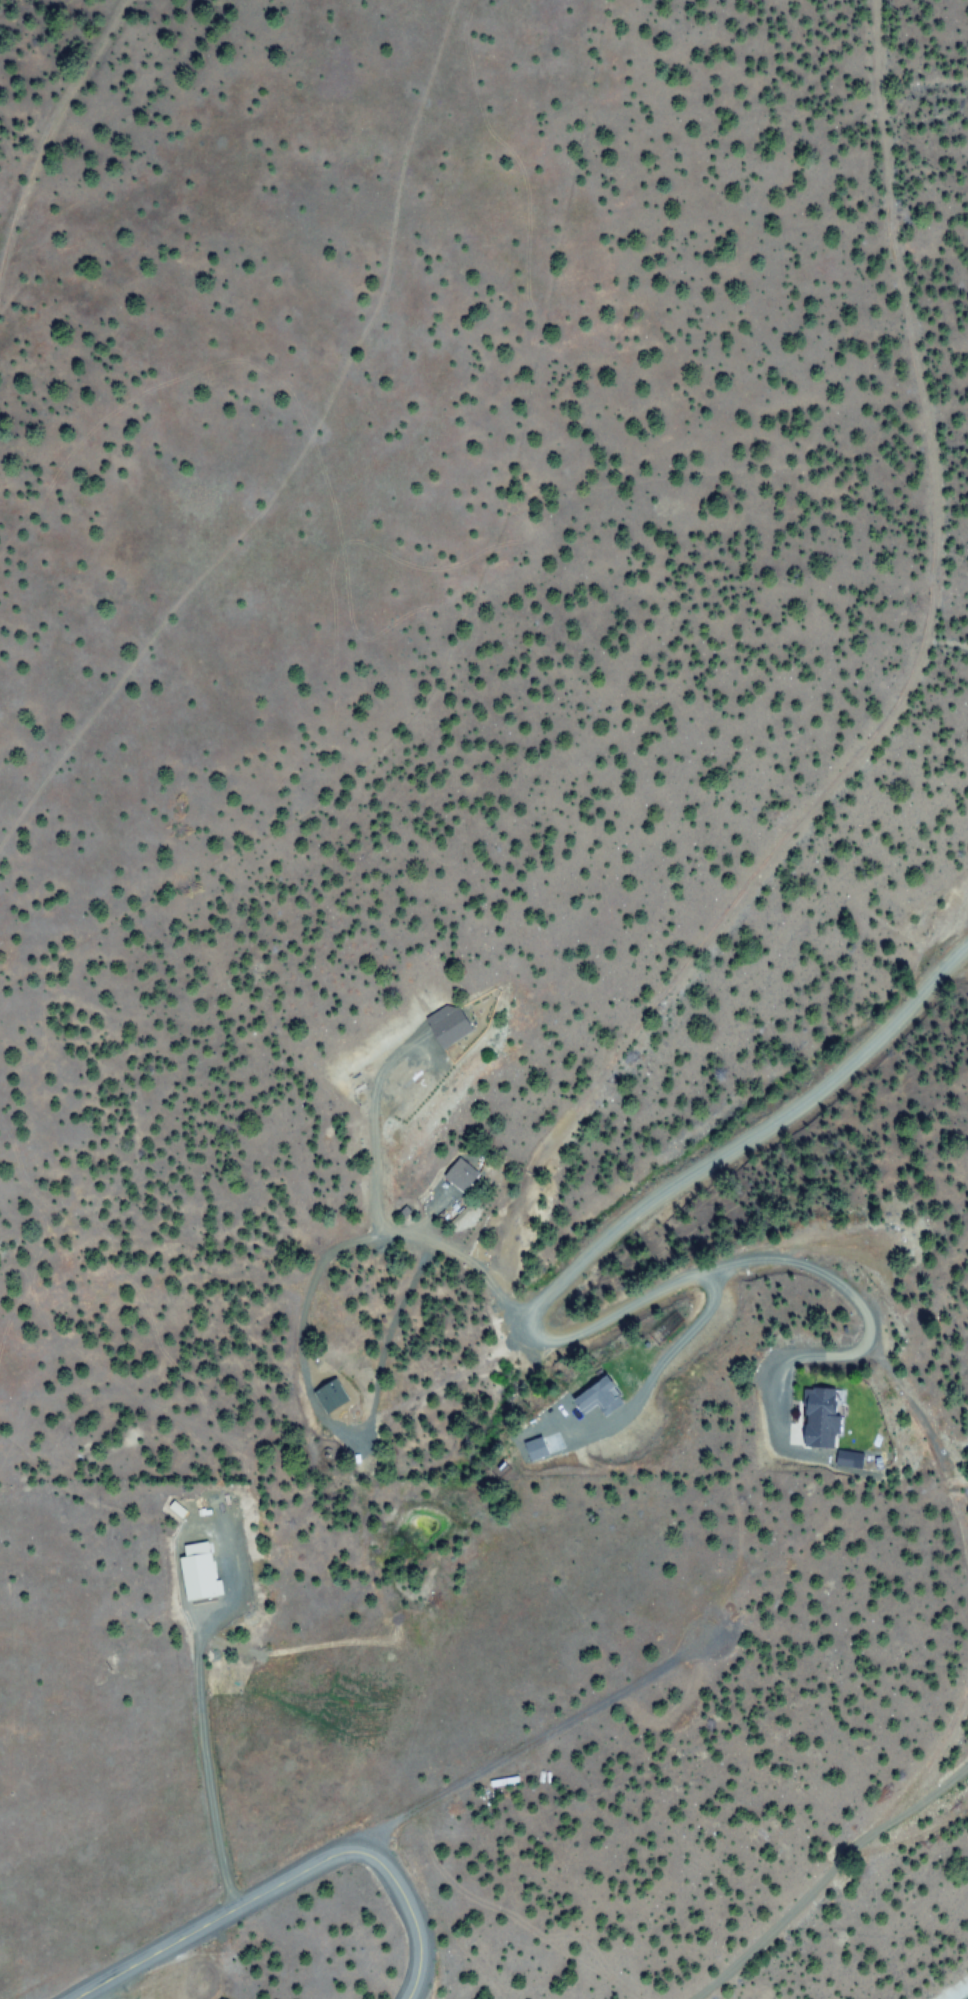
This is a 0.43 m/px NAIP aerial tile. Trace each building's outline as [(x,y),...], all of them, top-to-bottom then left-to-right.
[(477,1176),(461,1159),(444,1176),(460,1192),(477,1176)] [(794,1387),(794,1446),(828,1447),(829,1388),(794,1387)]
